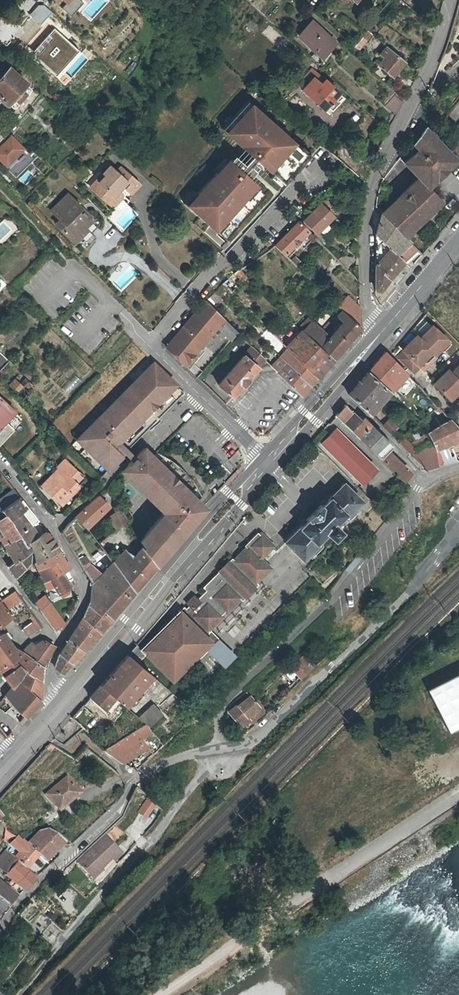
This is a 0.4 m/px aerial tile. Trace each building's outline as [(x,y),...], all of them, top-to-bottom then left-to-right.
[(66,2),(61,8),(70,16),(83,2),(81,0),(68,0),(66,2)] [(322,58),(335,45),(312,23),(299,36),(322,58)] [(78,51),(55,30),(33,54),(56,75),(78,51)] [(370,30),(351,42),(356,49),(367,42),(370,46),(377,41),(370,30)] [(374,62),(376,64),(377,62),(393,75),(403,61),(386,47),(374,62)] [(302,89),(323,108),(338,92),(312,68),(297,84),(302,89)] [(27,84),(10,69),(1,79),(17,94),(21,90),(24,86),(27,84)] [(405,75),(400,81),(410,89),(413,81),(405,75)] [(7,105),(12,99),(17,94),(1,79),(0,80),(0,98),(7,105)] [(31,92),(24,86),(21,90),(28,96),(31,92)] [(28,96),(21,90),(17,94),(12,99),(19,106),(28,96)] [(394,96),(402,103),(404,100),(396,93),(394,96)] [(396,113),(402,103),(394,96),(387,104),(396,113)] [(253,104),(249,100),(224,127),(228,131),(253,104)] [(303,167),(312,156),(300,145),(298,147),(289,138),(262,114),(263,113),(253,104),(228,131),(252,156),(243,165),(233,156),(222,169),(221,168),(197,195),(187,206),(200,218),(205,223),(206,222),(210,225),(204,232),(224,250),(228,245),(216,235),(218,232),(230,243),(283,184),(301,164),(303,167)] [(409,168),(438,140),(423,124),(398,156),(409,168)] [(0,148),(0,160),(4,164),(4,165),(6,167),(25,149),(11,135),(6,140),(7,141),(0,148)] [(456,159),(438,140),(409,168),(418,178),(427,187),(456,159)] [(25,149),(6,167),(15,176),(37,155),(30,149),(27,152),(25,149)] [(110,166),(103,174),(105,176),(92,190),(107,203),(118,191),(119,190),(117,188),(119,185),(122,187),(129,194),(138,184),(120,168),(116,172),(110,166)] [(90,188),(92,190),(105,176),(103,174),(90,188)] [(381,212),(402,234),(409,227),(411,229),(441,201),(427,187),(418,178),(381,212)] [(320,203),(330,213),(335,207),(328,200),(335,194),(330,189),(318,201),(320,203)] [(118,191),(107,203),(110,206),(114,206),(121,198),(121,194),(118,191)] [(195,192),(184,204),(187,206),(197,195),(195,192)] [(50,209),(60,219),(64,223),(60,227),(72,239),(85,227),(91,221),(88,218),(82,212),(80,213),(77,210),(80,207),(67,193),(50,209)] [(315,233),(316,232),(333,216),(320,203),(317,207),(315,205),(312,207),(314,210),(303,221),(315,233)] [(90,216),(80,207),(77,210),(80,213),(82,212),(88,218),(90,216)] [(375,236),(395,255),(409,240),(405,237),(402,234),(381,212),(375,219),(375,236)] [(56,223),(60,227),(64,223),(60,219),(56,223)] [(308,231),(298,221),(274,244),(285,255),(308,231)] [(349,222),(344,227),(358,241),(358,230),(349,222)] [(85,227),(72,239),(77,245),(80,243),(90,232),(85,227)] [(402,234),(405,237),(412,231),(411,229),(409,227),(402,234)] [(90,232),(80,243),(85,248),(95,237),(90,232)] [(316,232),(315,233),(313,235),(321,243),(324,240),(316,232)] [(395,255),(375,236),(375,299),(381,303),(391,291),(384,285),(403,262),(395,255)] [(304,266),(296,258),(292,262),(301,270),(304,266)] [(228,289),(222,283),(214,291),(221,298),(228,289)] [(221,298),(214,291),(205,300),(212,307),(221,298)] [(343,311),(348,316),(360,328),(360,308),(348,296),(343,301),(338,306),(341,309),(343,311)] [(187,362),(189,364),(197,355),(194,353),(214,329),(228,341),(237,331),(212,307),(205,300),(165,347),(184,365),(187,362)] [(322,350),(332,359),(360,328),(348,316),(341,309),(336,316),(341,322),(329,337),(319,347),(316,343),(311,348),(318,355),(322,350)] [(304,331),(316,343),(319,347),(329,337),(312,322),(304,331)] [(431,325),(417,338),(434,354),(438,350),(443,351),(450,344),(431,325)] [(291,351),(295,355),(317,377),(332,359),(322,350),(318,355),(311,348),(316,343),(304,331),(287,348),(291,351)] [(402,350),(395,356),(412,373),(419,366),(418,364),(422,361),(427,361),(434,354),(417,338),(415,335),(401,349),(402,350)] [(233,369),(219,385),(233,397),(256,371),(267,366),(270,365),(265,360),(252,347),(233,369)] [(286,361),(288,362),(295,355),(291,351),(284,359),(286,361)] [(385,351),(372,366),(393,388),(406,373),(388,355),(385,351)] [(317,377),(295,355),(288,362),(310,384),(317,377)] [(281,356),(271,366),(278,373),(284,367),(288,362),(286,361),(284,359),(281,356)] [(75,440),(105,470),(147,427),(150,428),(154,425),(160,419),(158,417),(148,406),(154,400),(164,411),(182,392),(152,361),(75,440)] [(288,362),(284,367),(278,373),(301,395),(310,384),(288,362)] [(450,372),(458,381),(458,363),(450,372)] [(367,372),(389,392),(393,388),(372,366),(367,372)] [(448,397),(452,393),(454,394),(458,393),(458,382),(446,369),(434,382),(448,397)] [(370,414),(389,392),(367,372),(348,394),(370,414)] [(417,383),(406,373),(393,388),(403,398),(417,383)] [(22,387),(14,380),(9,386),(23,398),(34,387),(29,381),(22,387)] [(11,428),(4,421),(10,414),(12,412),(0,400),(0,440),(11,428)] [(158,417),(164,411),(154,400),(148,406),(158,417)] [(352,430),(361,421),(346,404),(337,415),(352,430)] [(434,408),(445,421),(450,418),(438,405),(436,406),(434,408)] [(426,425),(429,432),(434,429),(428,413),(423,417),(426,425)] [(18,421),(10,414),(4,421),(11,428),(18,421)] [(396,440),(400,437),(377,414),(374,418),(396,440)] [(400,437),(396,440),(404,447),(407,444),(406,441),(426,425),(423,417),(420,420),(400,437)] [(364,418),(361,421),(352,430),(359,437),(371,425),(364,418)] [(435,448),(438,447),(447,444),(458,439),(458,428),(450,418),(445,421),(434,429),(429,432),(433,442),(435,448)] [(359,437),(373,451),(386,439),(371,425),(359,437)] [(355,476),(369,462),(363,456),(344,438),(337,430),(323,444),(355,476)] [(393,445),(386,439),(373,451),(380,458),(387,450),(393,445)] [(435,448),(433,442),(423,446),(426,453),(418,461),(427,469),(437,465),(435,448)] [(447,444),(438,447),(444,463),(454,460),(447,444)] [(128,465),(131,467),(124,473),(164,512),(139,541),(143,546),(142,547),(156,565),(173,546),(193,523),(188,519),(198,508),(194,504),(198,500),(201,496),(200,493),(198,489),(196,487),(194,483),(192,480),(190,477),(189,475),(186,472),(184,469),(180,466),(178,464),(175,462),(172,460),(168,458),(165,456),(162,455),(160,453),(157,451),(153,455),(149,451),(145,447),(128,465)] [(387,450),(380,458),(403,480),(410,473),(387,450)] [(51,483),(58,491),(54,496),(64,505),(74,494),(72,493),(85,479),(66,461),(60,468),(63,470),(51,483)] [(377,470),(369,462),(355,476),(359,480),(363,484),(377,470)] [(307,520),(307,521),(285,543),(303,561),(319,546),(317,544),(327,534),(334,541),(342,533),(336,526),(342,520),(347,520),(349,517),(363,503),(344,482),(322,506),(321,506),(307,520)] [(26,517),(32,512),(27,504),(19,495),(7,507),(2,511),(19,535),(31,524),(26,517)] [(110,506),(100,495),(75,516),(80,521),(86,527),(110,506)] [(204,506),(198,500),(194,504),(198,508),(188,519),(193,523),(203,511),(204,506)] [(0,510),(0,537),(5,546),(20,537),(19,535),(2,511),(1,512),(0,510)] [(108,518),(114,528),(123,520),(124,519),(118,511),(108,518)] [(38,519),(32,512),(26,517),(31,524),(38,519)] [(26,546),(29,543),(39,535),(31,524),(19,535),(20,537),(26,546)] [(195,596),(188,603),(198,612),(195,615),(204,625),(208,629),(240,596),(256,580),(269,567),(261,559),(274,546),(259,531),(249,541),(252,545),(250,547),(235,562),(232,559),(227,564),(230,567),(223,574),(220,570),(204,586),(208,589),(198,599),(195,596)] [(39,535),(29,543),(32,547),(33,551),(34,555),(35,562),(58,548),(56,546),(48,533),(41,538),(39,535)] [(26,546),(20,537),(5,546),(14,562),(9,567),(16,578),(18,576),(29,564),(31,553),(26,546)] [(113,561),(113,562),(135,591),(156,565),(142,547),(131,559),(125,551),(113,561)] [(57,562),(63,572),(64,571),(70,568),(58,548),(35,562),(35,563),(39,571),(57,562)] [(57,562),(39,571),(44,582),(48,590),(54,587),(58,593),(69,587),(64,579),(66,578),(63,572),(57,562)] [(102,574),(93,583),(91,601),(96,606),(111,618),(135,591),(113,562),(102,574)] [(84,570),(93,583),(102,574),(91,563),(84,570)] [(227,564),(220,570),(223,574),(230,567),(227,564)] [(259,582),(256,580),(240,596),(243,599),(259,582)] [(12,615),(7,609),(20,599),(14,592),(2,599),(0,600),(0,625),(12,615)] [(40,609),(44,605),(41,600),(36,603),(40,609)] [(87,609),(83,617),(100,631),(111,618),(96,606),(91,601),(87,609)] [(44,605),(40,609),(47,619),(55,631),(65,623),(48,602),(44,605)] [(198,612),(188,603),(143,649),(171,676),(184,663),(186,666),(205,646),(211,640),(200,629),(204,625),(195,615),(198,612)] [(83,617),(75,630),(92,640),(100,631),(83,617)] [(37,621),(29,625),(35,632),(42,628),(37,621)] [(35,632),(29,625),(22,629),(28,636),(35,632)] [(205,646),(222,663),(233,652),(208,629),(204,625),(200,629),(211,640),(205,646)] [(75,630),(69,641),(83,651),(92,640),(75,630)] [(0,670),(12,661),(14,662),(22,653),(16,650),(4,634),(0,636),(0,670)] [(22,653),(30,658),(42,667),(55,647),(45,641),(35,646),(32,643),(22,653)] [(61,654),(55,668),(64,675),(83,651),(69,641),(61,654)] [(30,658),(22,653),(14,662),(12,661),(0,670),(12,687),(27,671),(23,669),(30,658)] [(125,705),(152,675),(128,654),(101,684),(116,698),(125,705)] [(300,660),(293,666),(292,667),(302,678),(316,665),(305,654),(300,660)] [(27,671),(35,677),(42,667),(30,658),(23,669),(27,671)] [(295,660),(291,664),(293,666),(300,660),(298,658),(295,660)] [(35,677),(27,671),(12,687),(5,695),(8,699),(26,716),(40,699),(42,681),(35,677)] [(428,688),(450,731),(458,726),(458,673),(428,688)] [(101,684),(90,697),(105,710),(116,698),(101,684)] [(247,716),(259,706),(250,695),(238,705),(230,713),(242,727),(251,720),(247,716)] [(161,712),(152,703),(137,717),(144,723),(146,725),(161,712)] [(264,712),(259,706),(247,716),(251,720),(252,722),(264,712)] [(136,731),(143,740),(152,733),(145,725),(136,731)] [(126,762),(131,759),(146,749),(148,748),(143,740),(136,731),(106,750),(119,763),(122,766),(126,762)] [(146,749),(131,759),(137,768),(147,760),(143,754),(147,752),(146,749)] [(67,799),(77,789),(65,777),(45,795),(59,810),(69,801),(67,799)] [(79,792),(77,789),(67,799),(69,801),(79,792)] [(147,800),(138,813),(147,819),(156,807),(147,800)] [(115,841),(123,832),(116,826),(108,835),(115,841)] [(38,831),(26,844),(39,856),(46,862),(65,842),(56,833),(47,828),(38,831)] [(76,862),(92,879),(113,859),(115,861),(123,853),(105,834),(76,862)] [(26,844),(18,836),(9,845),(18,853),(13,857),(26,870),(39,856),(26,844)] [(13,857),(6,850),(0,857),(0,869),(6,874),(6,875),(15,883),(16,883),(23,890),(34,878),(26,870),(13,857)] [(6,904),(13,895),(0,884),(0,899),(6,904)] [(42,912),(31,926),(40,934),(52,921),(42,912)]
